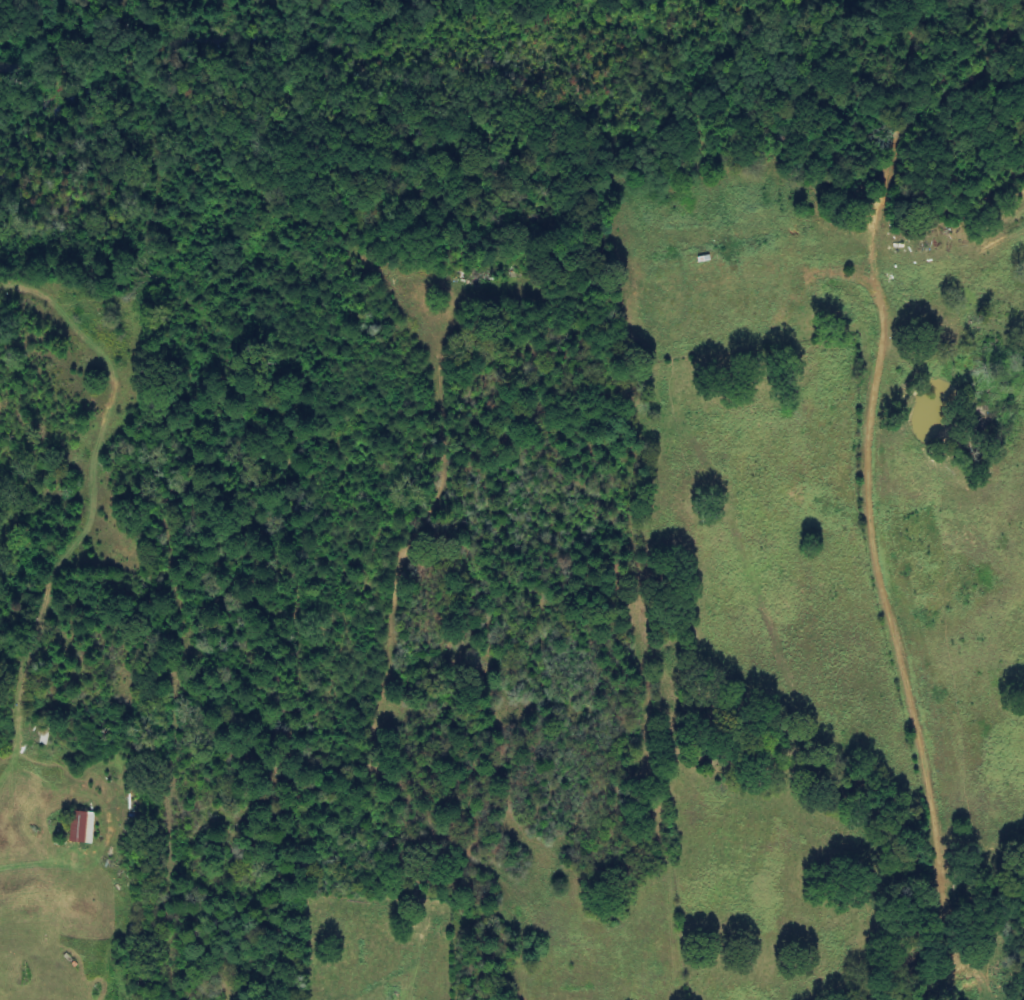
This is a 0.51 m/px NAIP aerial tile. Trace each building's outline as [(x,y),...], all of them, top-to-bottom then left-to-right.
[(67,843),(92,844),(93,813),(68,812),(67,843)]
